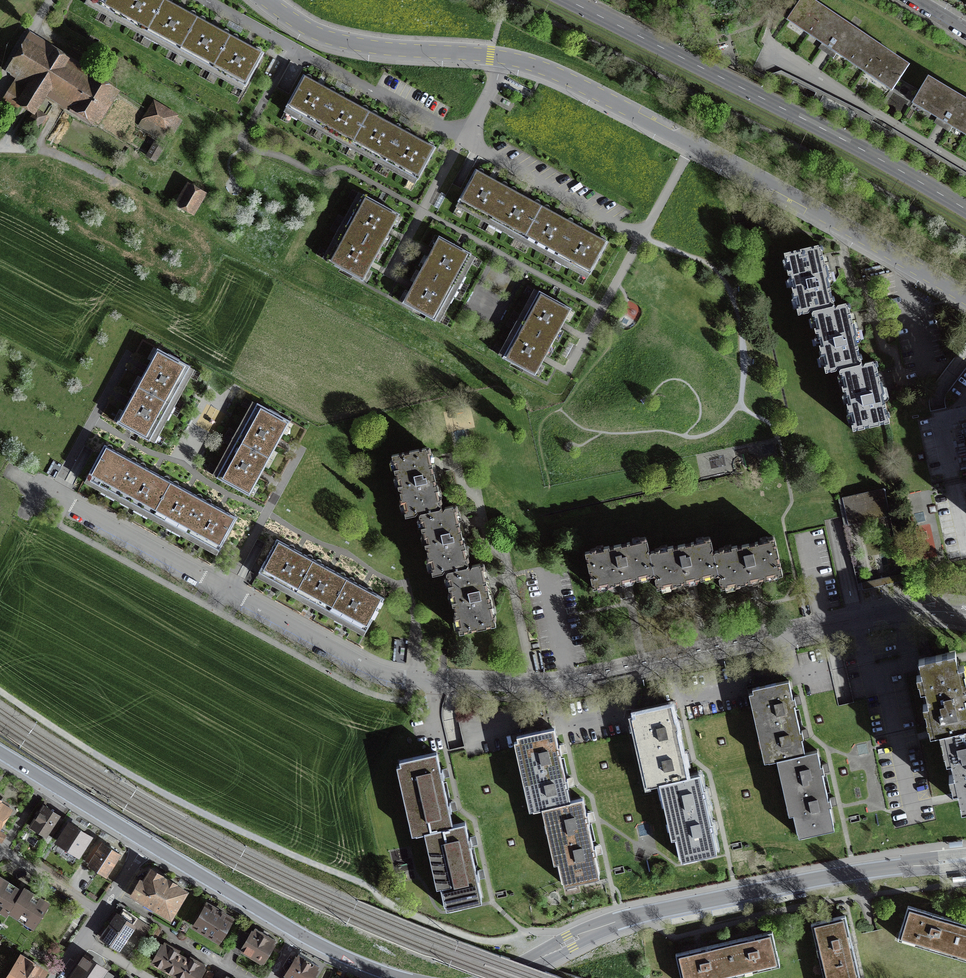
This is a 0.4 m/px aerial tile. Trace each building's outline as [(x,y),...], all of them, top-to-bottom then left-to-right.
[(146,32),(164,0),(92,0),(91,2),(146,32)] [(146,32),(179,50),(198,17),(181,8),(167,0),(164,0),(146,32)] [(906,67),(806,0),(801,0),(790,18),(791,18),(798,23),(799,20),(812,28),(810,31),(818,36),(820,34),(828,39),(826,42),(831,45),(836,49),(838,46),(846,52),(845,54),(852,59),(854,57),(861,61),(859,64),(866,69),(868,66),(874,70),(872,73),(880,78),(881,75),(888,80),(886,82),(892,86),(893,87),(906,67)] [(198,17),(179,50),(212,68),(231,35),(214,26),(198,17)] [(231,35),(212,68),(246,87),(264,53),(247,44),(231,35)] [(96,120),(113,93),(81,72),(81,71),(75,67),(74,68),(51,54),(52,53),(45,49),(45,50),(31,41),(14,68),(28,77),(27,78),(34,82),(34,81),(36,82),(46,88),(58,95),(57,96),(64,100),(96,120)] [(285,107),(319,126),(337,93),(323,85),(303,75),(285,107)] [(927,80),(915,100),(916,101),(929,109),(931,106),(943,113),(941,116),(942,116),(943,115),(947,118),(952,120),(951,122),(952,122),(953,120),(962,125),(960,127),(965,131),(965,103),(927,80)] [(27,92),(15,84),(4,103),(16,110),(21,103),(33,110),(32,112),(33,112),(43,97),(41,96),(46,88),(36,82),(31,89),(30,89),(27,92)] [(337,93),(319,126),(352,144),(370,111),(356,103),(337,93)] [(182,121),(155,104),(142,125),(161,137),(166,129),(174,134),(182,121)] [(370,111),(352,144),(385,162),(403,129),(387,120),(370,111)] [(32,139),(44,120),(33,112),(32,112),(26,121),(24,126),(24,130),(24,133),(32,139)] [(403,129),(385,162),(418,180),(436,147),(419,138),(403,129)] [(155,144),(148,155),(155,160),(162,148),(155,144)] [(458,202),(491,220),(509,188),(492,178),(475,169),(458,202)] [(202,195),(189,187),(178,205),(191,213),(202,195)] [(509,188),(491,220),(524,238),(542,206),(525,196),(509,188)] [(345,228),(381,248),(390,231),(399,214),(363,195),(345,228)] [(542,206),(524,238),(557,256),(575,224),(558,215),(542,206)] [(575,224),(557,256),(590,274),(608,242),(592,233),(575,224)] [(381,248),(345,228),(326,261),(363,281),(372,264),(381,248)] [(421,269),(453,287),(472,254),(439,236),(430,253),(421,269)] [(811,311),(834,306),(827,273),(820,245),(783,253),(798,315),(808,313),(808,312),(811,311)] [(453,287),(421,269),(411,286),(402,303),(435,321),(453,287)] [(521,324),(553,342),(562,325),(572,309),(539,291),(521,324)] [(848,303),(834,306),(811,311),(825,373),(836,371),(835,369),(838,369),(862,363),(854,330),(848,303)] [(553,342),(521,324),(503,358),(535,375),(544,359),(553,342)] [(137,386),(171,404),(191,367),(157,349),(147,367),(137,386)] [(875,360),(862,363),(838,369),(853,431),(889,422),(882,390),(875,360)] [(171,404),(137,386),(127,404),(117,423),(150,441),(171,404)] [(237,440),(270,458),(280,439),(290,421),(257,403),(237,440)] [(270,458),(237,440),(216,477),(249,496),(261,474),(270,458)] [(120,496),(138,463),(120,454),(104,445),(86,478),(120,496)] [(418,514),(442,508),(433,471),(428,447),(391,455),(405,517),(418,514)] [(138,463),(120,496),(153,514),(171,481),(153,472),(138,463)] [(171,481),(153,514),(186,532),(204,499),(187,490),(171,481)] [(884,489),(842,498),(847,519),(853,518),(889,510),(884,489)] [(204,499),(186,532),(219,550),(237,517),(219,507),(204,499)] [(455,505),(442,508),(418,514),(432,575),(445,572),(469,566),(460,528),(455,505)] [(692,581),(718,575),(713,549),(710,536),(649,550),(655,575),(658,588),(692,581)] [(774,536),(713,549),(718,575),(721,588),(757,581),(783,575),(774,536)] [(628,581),(655,575),(649,550),(646,537),(584,551),(593,589),(628,581)] [(296,592),(314,559),(297,550),(277,539),(258,572),(296,592)] [(314,559),(296,592),(329,610),(347,577),(330,568),(314,559)] [(482,563),(469,566),(445,572),(459,633),(496,624),(488,587),(482,563)] [(347,577),(329,610),(366,631),(384,598),(366,588),(347,577)] [(408,660),(406,639),(396,639),(398,661),(408,660)] [(918,659),(935,731),(965,724),(965,700),(955,650),(918,659)] [(752,688),(761,726),(797,718),(793,701),(789,680),(752,688)] [(643,750),(680,742),(676,725),(671,704),(635,712),(643,750)] [(801,734),(797,718),(761,726),(769,761),(781,759),(805,753),(801,734)] [(944,729),(961,803),(965,802),(965,724),(944,729)] [(526,775),(562,766),(558,749),(554,728),(517,737),(526,775)] [(663,783),(688,777),(684,759),(680,742),(643,750),(651,786),(663,783)] [(817,750),(805,753),(781,759),(789,794),(825,786),(822,769),(817,750)] [(408,798),(445,789),(441,773),(436,752),(399,761),(408,798)] [(546,807),(570,802),(566,783),(562,766),(526,775),(534,810),(546,807)] [(671,818),(708,810),(704,793),(700,775),(688,777),(663,783),(671,818)] [(829,803),(825,786),(789,794),(798,832),(834,824),(829,803)] [(428,832),(454,826),(449,807),(445,789),(408,798),(416,834),(428,832)] [(554,842),(590,834),(587,817),(582,799),(570,802),(546,807),(554,842)] [(9,809),(0,803),(0,823),(9,809)] [(57,816),(42,806),(38,812),(29,826),(44,835),(42,838),(48,843),(63,820),(57,816)] [(708,810),(671,818),(680,856),(717,848),(712,827),(708,810)] [(89,836),(70,823),(65,831),(58,841),(78,854),(89,836)] [(436,868),(473,859),(469,841),(465,823),(454,826),(428,832),(436,868)] [(590,834),(554,842),(562,880),(599,872),(594,851),(590,834)] [(121,854),(101,841),(96,849),(94,852),(93,851),(86,861),(106,874),(115,859),(117,861),(121,854)] [(473,859),(436,868),(445,905),(482,896),(477,875),(473,859)] [(167,880),(151,870),(143,883),(141,881),(134,894),(170,916),(185,891),(167,880)] [(0,878),(0,910),(6,913),(8,910),(33,926),(48,903),(31,893),(24,888),(22,892),(0,878)] [(219,911),(206,903),(194,925),(219,940),(232,918),(219,911)] [(898,939),(951,955),(961,922),(940,915),(908,906),(898,939)] [(149,927),(124,910),(119,917),(118,916),(117,918),(116,918),(110,927),(103,937),(118,947),(131,928),(130,928),(132,925),(135,927),(132,931),(142,938),(149,927)] [(811,923),(823,972),(856,964),(851,942),(845,915),(811,923)] [(961,922),(951,955),(965,960),(965,923),(961,922)] [(162,928),(157,925),(150,937),(154,940),(162,928)] [(266,935),(255,928),(251,935),(240,929),(229,947),(240,954),(242,950),(252,956),(254,954),(263,959),(275,940),(266,935)] [(724,942),(732,976),(780,965),(772,931),(749,936),(724,942)] [(724,942),(703,947),(676,954),(682,977),(725,977),(732,976),(724,942)] [(174,973),(182,957),(173,952),(162,946),(153,961),(174,973)] [(84,955),(78,964),(77,966),(71,975),(76,977),(112,977),(113,975),(84,955)] [(299,955),(284,977),(311,977),(318,966),(308,960),(299,955)] [(24,956),(21,960),(9,977),(39,977),(42,974),(41,974),(44,970),(33,963),(24,956)] [(174,973),(184,977),(197,977),(202,968),(192,962),(182,957),(174,973)] [(856,964),(823,972),(824,977),(860,977),(856,964)]
